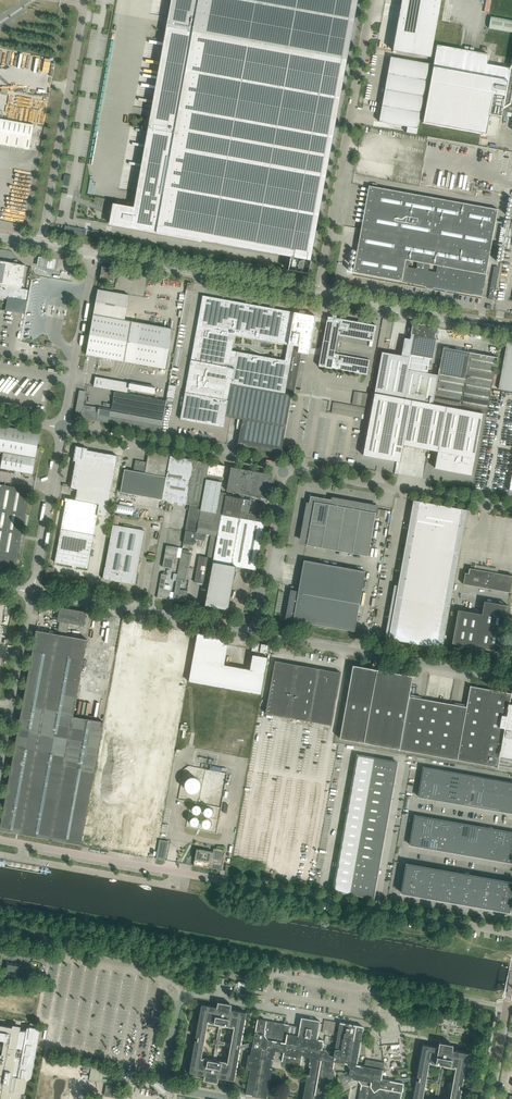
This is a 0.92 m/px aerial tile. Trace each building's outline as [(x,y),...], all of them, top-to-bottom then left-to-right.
[(111,224),(125,227),(126,227),(290,257),(288,270),(308,273),(347,59),(358,0),(172,0),(167,27),(134,208),(115,205),(111,224)] [(392,51),(431,58),(441,0),(402,0),(401,6),(398,19),(392,51)] [(488,28),(511,32),(511,20),(491,17),(488,28)] [(423,123),(486,134),(490,114),(501,116),(502,111),(511,113),(511,58),(510,68),(487,64),(488,54),(473,52),(474,48),(470,47),(470,51),(468,51),(469,47),(465,46),(464,50),(437,45),(428,93),(423,123)] [(26,110),(34,57),(0,51),(0,106),(26,110)] [(430,64),(391,57),(385,89),(424,96),(430,64)] [(385,89),(379,122),(407,127),(406,133),(417,135),(418,129),(424,96),(385,89)] [(29,150),(34,125),(0,119),(0,145),(29,150)] [(434,285),(433,287),(446,289),(446,288),(448,288),(447,289),(482,296),(482,295),(498,209),(369,186),(361,229),(354,267),(353,272),(402,281),(402,279),(406,280),(405,282),(426,285),(426,284),(434,285)] [(498,246),(506,247),(511,220),(503,219),(498,246)] [(39,254),(37,265),(55,268),(56,258),(39,254)] [(25,265),(21,264),(0,261),(0,285),(21,289),(25,265)] [(102,266),(100,278),(107,280),(109,268),(102,267),(102,266)] [(493,300),(493,297),(499,267),(494,266),(488,299),(493,300)] [(116,269),(109,268),(107,280),(114,281),(116,269)] [(8,297),(5,310),(25,313),(27,301),(29,290),(21,289),(0,285),(0,296),(8,297)] [(96,301),(96,302),(127,308),(129,295),(98,289),(96,301)] [(299,310),(298,313),(202,296),(191,360),(296,379),(299,359),(300,355),(309,357),(312,343),(311,343),(316,316),(305,314),(305,311),(299,310)] [(86,354),(99,357),(112,359),(165,369),(172,329),(124,320),(127,308),(96,302),(93,318),(93,319),(86,354)] [(327,320),(318,366),(332,369),(332,368),(367,375),(369,360),(334,353),(338,335),(370,341),(369,346),(372,347),(376,325),(336,318),(337,316),(332,315),(332,317),(332,319),(331,319),(330,319),(330,318),(329,319),(329,320),(327,320)] [(405,338),(401,356),(409,357),(410,354),(430,358),(433,358),(436,338),(437,339),(437,338),(435,337),(435,333),(437,334),(438,328),(438,327),(413,323),(411,334),(410,339),(405,338)] [(507,340),(507,341),(498,389),(511,391),(511,341),(507,340)] [(180,366),(183,347),(177,346),(174,365),(180,366)] [(439,368),(438,375),(465,380),(470,353),(470,352),(443,347),(440,368),(439,368)] [(382,352),(374,393),(433,404),(438,375),(427,373),(407,369),(409,357),(401,356),(382,352)] [(470,353),(465,380),(460,409),(484,413),(487,414),(490,399),(491,392),(497,358),(470,353)] [(409,357),(407,369),(427,373),(430,358),(410,354),(409,357)] [(225,416),(242,419),(238,445),(281,453),(291,395),(290,394),(291,392),(294,393),(294,392),(293,392),(296,379),(191,360),(180,419),(223,427),(225,416)] [(438,375),(433,404),(460,409),(465,380),(438,375)] [(169,383),(167,397),(174,398),(176,386),(175,386),(175,384),(169,383)] [(77,406),(75,416),(81,417),(94,420),(100,421),(156,431),(160,432),(166,399),(115,390),(111,409),(98,407),(93,406),(84,405),(86,391),(80,390),(77,405),(77,406)] [(355,391),(353,404),(367,406),(369,393),(355,391)] [(374,393),(363,455),(400,462),(404,445),(438,451),(435,467),(436,468),(436,467),(471,473),(471,474),(472,474),(484,413),(460,409),(433,404),(374,393)] [(331,413),(364,419),(366,408),(333,402),(331,413)] [(3,452),(36,457),(40,433),(0,426),(0,451),(3,452)] [(113,479),(117,459),(117,456),(106,454),(102,453),(101,452),(101,453),(97,452),(95,451),(95,452),(91,451),(92,451),(90,450),(90,451),(87,450),(87,448),(78,447),(78,446),(77,446),(76,446),(73,461),(76,461),(74,471),(71,488),(77,489),(75,500),(99,504),(97,514),(106,516),(113,479)] [(0,468),(33,474),(35,460),(36,457),(3,452),(0,468)] [(147,462),(145,473),(166,477),(170,456),(149,452),(147,462)] [(166,477),(162,499),(186,504),(194,460),(185,459),(170,456),(166,477)] [(135,460),(133,471),(145,473),(147,462),(135,460)] [(190,504),(185,530),(197,532),(206,534),(211,535),(218,536),(221,515),(222,513),(216,512),(220,492),(223,477),(224,477),(224,476),(223,476),(225,466),(225,465),(201,461),(200,461),(195,460),(194,460),(186,504),(190,504)] [(273,474),(231,467),(227,491),(268,498),(273,474)] [(124,469),(120,492),(162,499),(166,477),(145,473),(133,471),(124,469)] [(1,562),(16,565),(30,488),(21,486),(21,488),(0,484),(0,562),(1,562)] [(222,513),(221,515),(264,523),(265,516),(249,513),(251,500),(244,498),(244,499),(226,495),(222,514),(222,513)] [(368,555),(377,506),(346,500),(346,499),(346,500),(333,498),(332,500),(310,496),(309,504),(307,503),(301,540),(307,541),(307,544),(368,555)] [(97,515),(97,514),(99,504),(75,500),(66,498),(67,498),(66,498),(65,501),(66,501),(55,562),(87,568),(97,515)] [(416,644),(442,648),(442,647),(467,510),(413,500),(395,602),(392,602),(389,617),(392,618),(390,628),(388,627),(386,635),(389,636),(388,639),(416,644)] [(115,504),(114,512),(132,516),(134,507),(115,504)] [(221,515),(218,536),(260,544),(260,543),(261,539),(264,523),(221,515)] [(145,530),(113,524),(103,578),(135,584),(139,564),(140,564),(140,562),(139,562),(145,530)] [(185,530),(183,543),(194,545),(195,539),(197,532),(185,530)] [(197,532),(195,539),(205,541),(206,534),(197,532)] [(194,581),(194,582),(195,582),(196,582),(203,583),(203,586),(203,588),(208,589),(213,562),(213,559),(218,536),(211,535),(207,557),(199,556),(195,582),(194,581)] [(208,589),(205,605),(220,608),(226,609),(228,610),(236,566),(256,570),(260,544),(218,536),(213,559),(213,562),(208,589)] [(162,567),(174,569),(178,547),(166,545),(162,567)] [(180,558),(178,571),(188,573),(192,554),(189,554),(189,550),(182,549),(180,558)] [(303,562),(303,565),(299,587),(298,592),(292,591),(287,617),(293,618),(293,620),(354,631),(365,573),(365,571),(304,560),(303,562)] [(46,577),(52,578),(54,568),(48,567),(47,570),(46,577)] [(463,583),(510,592),(511,583),(511,576),(469,568),(468,573),(465,573),(463,583)] [(177,579),(173,600),(186,602),(187,592),(184,591),(183,594),(179,593),(182,580),(188,581),(189,580),(187,580),(188,573),(178,571),(177,579)] [(157,597),(169,599),(171,590),(164,589),(167,574),(161,573),(157,597)] [(451,649),(471,653),(473,653),(473,652),(477,653),(477,654),(478,654),(499,658),(500,654),(508,605),(485,601),(482,614),(458,610),(451,649)] [(39,631),(36,630),(34,639),(28,676),(27,681),(22,708),(20,716),(1,824),(0,827),(0,830),(17,833),(18,833),(81,845),(104,722),(73,716),(88,640),(67,636),(69,623),(84,626),(86,612),(72,609),(70,609),(60,607),(57,621),(60,621),(57,634),(39,631)] [(9,624),(0,623),(0,676),(9,624)] [(197,633),(188,682),(261,695),(265,672),(250,669),(224,665),(228,645),(229,638),(215,635),(211,635),(197,632),(197,633)] [(169,653),(167,663),(187,666),(190,645),(183,644),(183,647),(171,646),(172,642),(142,637),(140,648),(169,653)] [(267,653),(269,645),(254,641),(252,650),(267,653)] [(120,654),(106,732),(172,744),(186,667),(120,654)] [(253,654),(250,669),(265,672),(267,660),(268,657),(267,657),(253,654)] [(297,665),(275,661),(275,662),(265,713),(287,717),(297,665)] [(309,721),(319,669),(297,665),(287,717),(309,721)] [(510,703),(511,693),(511,694),(471,686),(471,685),(470,685),(466,707),(409,696),(413,676),(353,665),(346,702),(341,701),(340,708),(345,709),(340,738),(399,749),(399,750),(400,749),(497,767),(497,768),(498,768),(500,757),(511,759),(511,703),(510,703)] [(319,669),(309,721),(331,725),(336,700),(341,673),(319,669)] [(172,744),(106,732),(91,810),(158,822),(172,744)] [(358,755),(334,890),(350,893),(374,758),(358,755)] [(374,758),(350,893),(373,897),(397,762),(374,758)] [(511,813),(511,783),(424,767),(419,796),(511,813)] [(200,786),(201,784),(200,782),(200,781),(199,779),(198,778),(196,777),(195,776),(193,775),(191,775),(190,776),(188,776),(186,777),(185,778),(184,780),(183,781),(183,783),(183,785),(183,787),(184,788),(185,790),(186,791),(188,792),(190,793),(191,793),(193,793),(195,792),(196,792),(198,790),(199,789),(200,788),(200,786)] [(200,811),(200,809),(200,807),(199,806),(198,805),(197,804),(195,804),(193,805),(192,806),(191,807),(191,809),(191,811),(192,812),(193,813),(195,814),(197,814),(198,813),(199,812),(200,811)] [(212,813),(212,811),(212,809),(211,808),(209,807),(208,807),(206,807),(204,808),(203,809),(203,811),(203,813),(204,814),(206,815),(208,816),(209,815),(211,814),(212,813)] [(511,862),(511,833),(415,816),(410,845),(511,862)] [(198,823),(198,821),(198,820),(197,818),(196,817),(195,817),(193,817),(192,817),(191,818),(190,819),(189,821),(189,822),(190,824),(191,825),(192,826),(193,826),(195,826),(196,825),(197,824),(198,823)] [(210,825),(210,823),(210,822),(209,821),(208,819),(207,819),(205,819),(204,820),(202,821),(201,822),(201,823),(201,825),(202,826),(204,827),(205,828),(207,828),(208,827),(209,826),(210,825)] [(159,840),(156,858),(165,860),(168,841),(159,840)] [(221,870),(222,866),(225,850),(213,848),(213,852),(196,849),(194,859),(193,865),(194,865),(199,866),(204,867),(205,867),(210,868),(215,869),(216,869),(221,870)] [(511,898),(511,882),(407,864),(402,893),(510,912),(511,898)] [(239,981),(237,995),(247,997),(248,993),(241,992),(242,985),(249,986),(249,982),(239,981)] [(39,1008),(41,995),(31,994),(30,1007),(39,1008)] [(317,1039),(320,1021),(301,1018),(298,1036),(287,1034),(289,1025),(257,1019),(253,1042),(241,1045),(240,1045),(246,1012),(231,1010),(232,1004),(218,1002),(217,1007),(201,1004),(196,1037),(198,1037),(197,1040),(195,1040),(189,1072),(205,1075),(204,1080),(217,1083),(218,1077),(234,1080),(240,1048),(241,1048),(251,1046),(252,1046),(248,1069),(250,1069),(246,1094),(259,1097),(260,1092),(267,1093),(272,1068),(270,1068),(271,1059),(273,1060),(275,1050),(283,1052),(282,1061),(311,1066),(309,1075),(307,1074),(303,1098),(324,1098),(327,1083),(329,1084),(333,1061),(346,1063),(350,1069),(349,1073),(353,1079),(358,1080),(361,1085),(358,1098),(401,1098),(404,1083),(403,1083),(403,1081),(416,1080),(413,1098),(459,1098),(461,1088),(459,1088),(459,1085),(462,1085),(468,1053),(452,1050),(453,1045),(439,1042),(438,1047),(423,1045),(417,1077),(395,1079),(394,1081),(381,1079),(383,1070),(383,1069),(384,1063),(366,1059),(365,1066),(356,1065),(363,1027),(340,1022),(334,1056),(330,1055),(326,1050),(322,1049),(323,1040),(317,1039)] [(337,1022),(324,1020),(322,1033),(335,1035),(337,1022)] [(20,1093),(23,1093),(23,1094),(25,1092),(26,1081),(27,1081),(31,1078),(33,1071),(33,1070),(32,1069),(33,1068),(35,1056),(40,1030),(36,1029),(36,1028),(30,1027),(29,1028),(27,1028),(27,1030),(20,1029),(21,1026),(13,1025),(12,1027),(0,1025),(0,1039),(3,1040),(1,1052),(0,1052),(0,1098),(19,1098),(20,1093)] [(92,1064),(90,1079),(102,1081),(104,1066),(92,1064)] [(117,1098),(119,1087),(118,1087),(106,1085),(104,1093),(112,1095),(112,1097),(117,1098)]
